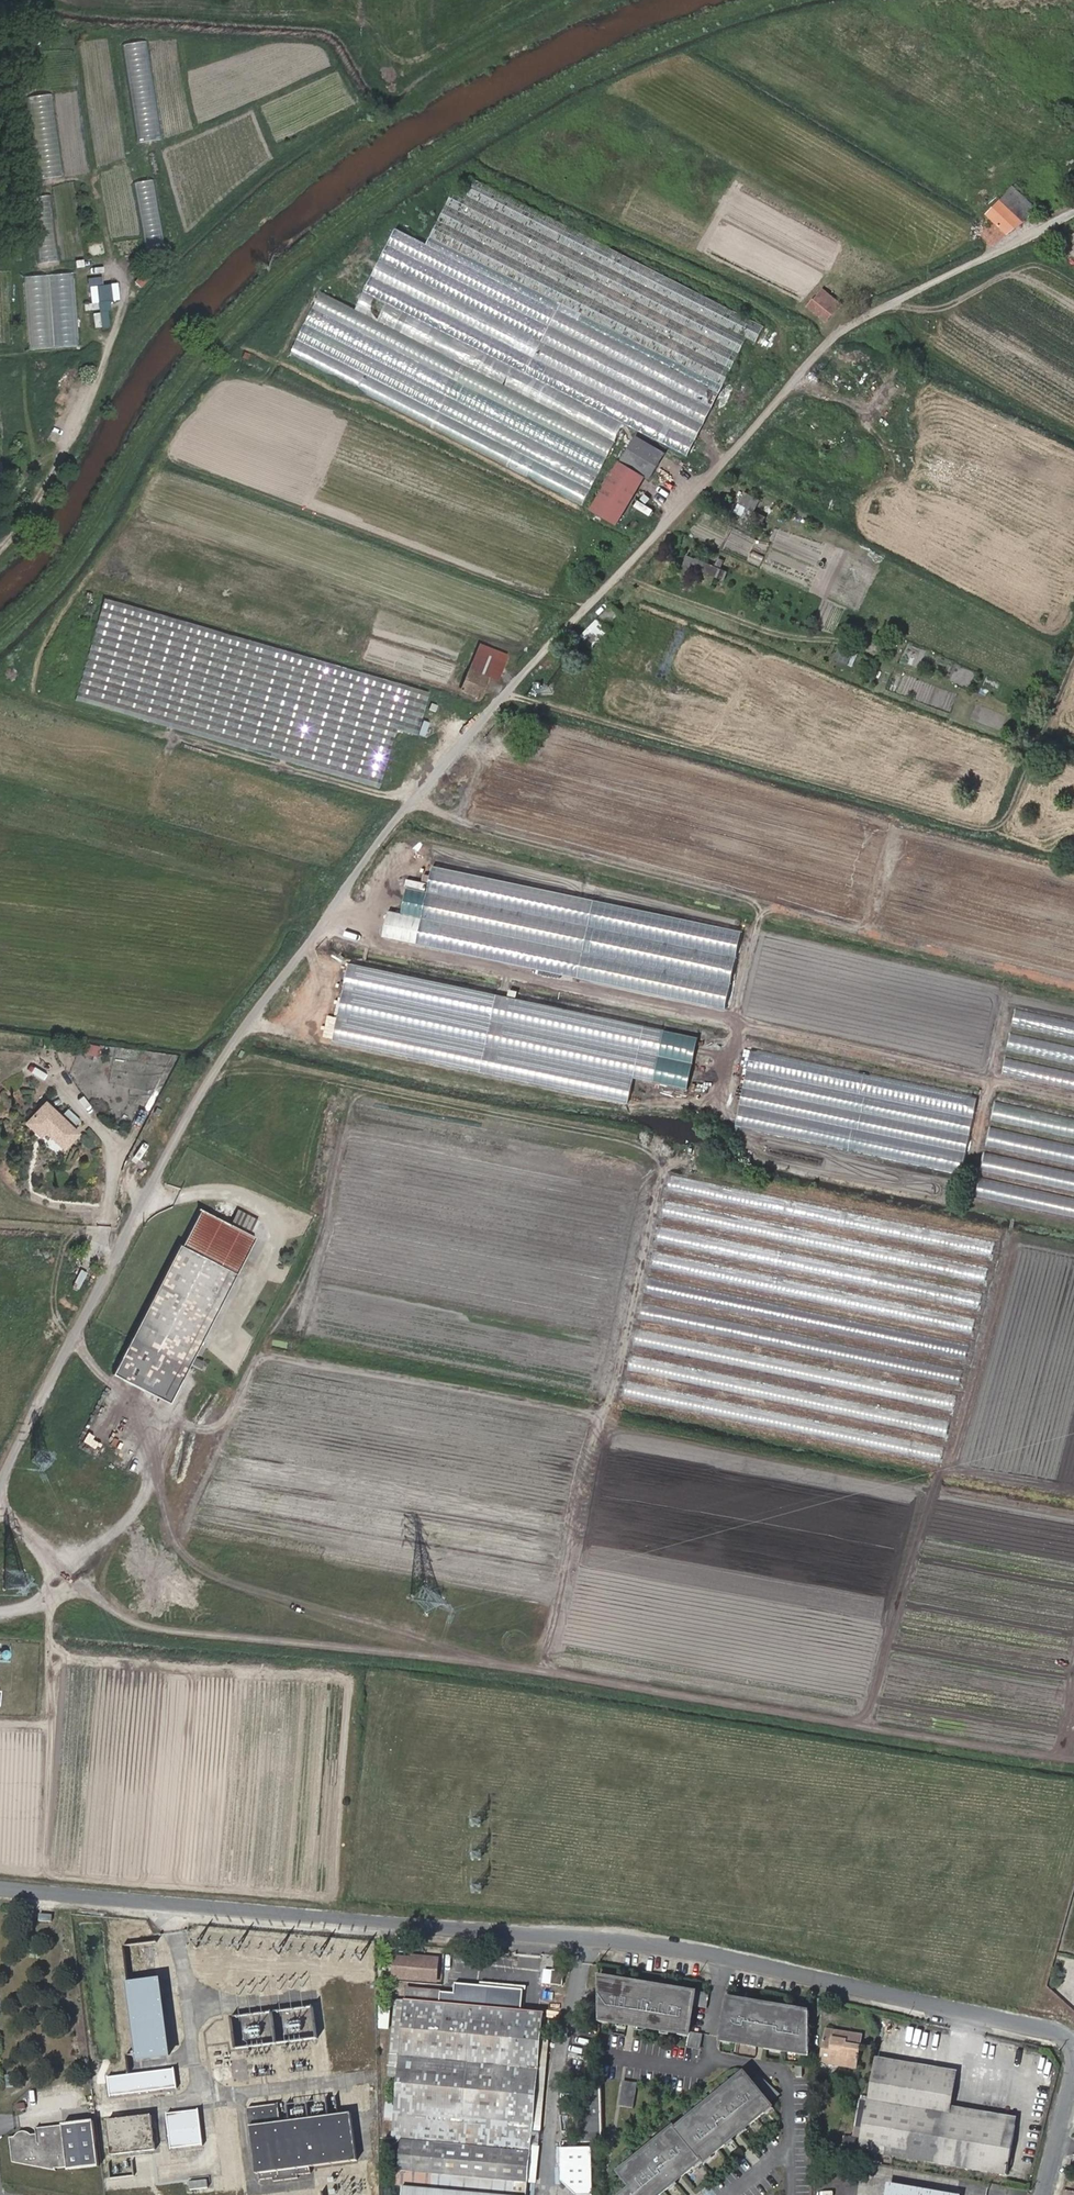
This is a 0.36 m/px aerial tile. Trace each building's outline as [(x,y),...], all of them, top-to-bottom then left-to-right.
[(160,139),(148,40),(125,43),(138,142),(160,139)] [(62,176),(52,93),(26,96),(36,179),(62,176)] [(329,275),(288,356),(586,508),(628,426),(693,459),(752,343),(760,347),(770,327),(475,177),(465,197),(456,192),(430,244),(399,229),(366,294),(329,275)] [(165,244),(154,179),(135,182),(146,247),(165,244)] [(1042,197),(1027,183),(1005,203),(1021,217),(1042,197)] [(59,260),(52,195),(34,196),(40,262),(59,260)] [(1021,217),(1005,203),(1001,199),(987,213),(1008,230),(1024,220),(1021,217)] [(144,288),(155,271),(147,265),(135,283),(144,288)] [(113,284),(101,283),(99,311),(95,311),(94,326),(110,327),(113,284)] [(824,288),(808,303),(825,319),(840,304),(824,288)] [(819,382),(817,390),(840,395),(842,387),(819,382)] [(673,456),(643,442),(631,467),(660,482),(673,456)] [(750,516),(752,516),(761,500),(748,493),(743,502),(749,506),(742,521),(746,523),(750,516)] [(722,577),(726,569),(722,567),(724,562),(717,559),(714,564),(697,557),(695,559),(689,558),(684,567),(692,569),(694,566),(722,577)] [(431,691),(102,596),(71,702),(380,791),(398,728),(418,734),(431,691)] [(597,624),(588,634),(595,642),(604,631),(597,624)] [(508,661),(481,650),(472,670),(491,677),(499,680),(508,661)] [(970,688),(973,670),(958,668),(955,685),(970,688)] [(472,670),(464,688),(482,694),(491,677),(472,670)] [(980,692),(989,695),(994,678),(985,675),(980,692)] [(448,709),(449,701),(434,698),(432,705),(448,709)] [(388,906),(382,934),(728,1005),(744,928),(431,864),(426,889),(407,885),(402,909),(388,906)] [(703,1038),(352,960),(335,1038),(632,1103),(638,1078),(691,1089),(703,1038)] [(1015,1011),(1012,1028),(1073,1038),(1073,1021),(1015,1011)] [(83,1054),(99,1057),(101,1045),(85,1043),(83,1054)] [(982,1093),(752,1048),(735,1131),(966,1176),(982,1093)] [(1059,1063),(1073,1066),(1073,1056),(1061,1053),(1059,1063)] [(1073,1092),(1073,1075),(1004,1062),(1001,1080),(1073,1092)] [(41,1110),(26,1133),(43,1144),(41,1147),(63,1160),(80,1134),(41,1110)] [(990,1132),(987,1149),(1073,1164),(1073,1147),(990,1132)] [(985,1154),(981,1172),(1073,1191),(1073,1172),(985,1154)] [(979,1180),(975,1198),(1073,1217),(1073,1199),(979,1180)] [(229,1273),(236,1277),(257,1238),(247,1233),(238,1229),(234,1227),(202,1211),(183,1248),(181,1246),(133,1339),(182,1364),(229,1273)] [(247,1233),(253,1221),(240,1215),(234,1227),(238,1229),(247,1233)] [(682,1245),(684,1231),(659,1229),(658,1242),(682,1245)] [(985,1254),(986,1239),(964,1238),(963,1252),(985,1254)] [(961,1281),(988,1281),(988,1266),(961,1266),(961,1281)] [(189,1367),(236,1277),(229,1273),(182,1364),(189,1367)] [(959,1304),(980,1307),(982,1294),(960,1291),(959,1304)] [(114,1375),(163,1400),(182,1364),(133,1339),(114,1375)] [(197,1357),(193,1365),(202,1369),(206,1362),(197,1357)] [(171,1403),(189,1367),(182,1364),(163,1400),(171,1403)] [(939,1408),(954,1410),(955,1397),(941,1395),(939,1408)] [(101,1449),(107,1437),(89,1429),(84,1441),(101,1449)] [(438,1981),(440,1958),(414,1956),(414,1959),(397,1957),(395,1978),(438,1981)] [(565,1971),(552,1970),(551,1982),(564,1983),(565,1971)] [(128,1982),(124,1982),(134,2061),(168,2057),(158,1978),(128,1982)] [(699,1995),(600,1978),(601,2023),(691,2037),(699,1995)] [(455,1984),(454,1994),(523,2000),(524,1990),(455,1984)] [(394,1988),(384,1987),(381,2006),(392,2007),(394,1988)] [(454,1994),(407,1989),(406,1999),(396,1999),(391,2049),(401,2051),(394,2137),(413,2139),(435,2141),(433,2172),(527,2181),(543,2013),(522,2010),(523,2000),(454,1994)] [(544,2001),(523,2000),(522,2010),(543,2013),(544,2001)] [(811,2013),(732,2000),(723,2042),(812,2057),(811,2013)] [(844,2042),(848,2031),(829,2027),(822,2061),(856,2068),(860,2045),(844,2042)] [(862,2034),(848,2031),(844,2042),(860,2045),(862,2034)] [(870,2100),(949,2113),(951,2105),(955,2079),(875,2065),(870,2100)] [(173,2069),(107,2077),(109,2096),(175,2088),(173,2069)] [(751,2073),(680,2130),(705,2162),(777,2106),(751,2073)] [(13,2075),(6,2076),(7,2087),(15,2086),(13,2075)] [(620,2106),(635,2108),(639,2083),(624,2081),(620,2106)] [(583,2140),(601,2139),(599,2092),(582,2092),(583,2140)] [(870,2100),(868,2100),(861,2098),(853,2147),(1008,2173),(1016,2125),(949,2113),(870,2100)] [(387,2102),(386,2119),(395,2119),(396,2103),(387,2102)] [(951,2105),(949,2113),(1016,2125),(1017,2117),(951,2105)] [(248,2110),(250,2126),(282,2122),(280,2107),(248,2110)] [(197,2112),(165,2115),(169,2152),(200,2148),(197,2112)] [(289,2121),(282,2122),(250,2126),(255,2174),(260,2173),(260,2179),(272,2178),(273,2182),(297,2179),(297,2176),(311,2175),(310,2169),(358,2162),(350,2114),(329,2117),(309,2119),(289,2121)] [(149,2116),(110,2120),(114,2154),(154,2149),(149,2116)] [(95,2122),(63,2126),(67,2166),(67,2169),(100,2165),(95,2122)] [(63,2126),(40,2128),(40,2133),(34,2133),(31,2131),(26,2131),(24,2131),(21,2133),(19,2134),(18,2135),(11,2136),(14,2161),(52,2172),(52,2168),(67,2166),(63,2126)] [(704,2161),(705,2162),(680,2130),(678,2128),(622,2173),(633,2186),(621,2194),(661,2194),(704,2161)] [(527,2181),(433,2172),(435,2141),(413,2139),(409,2182),(417,2183),(416,2194),(526,2194),(527,2181)] [(601,2147),(601,2139),(583,2140),(583,2147),(593,2147),(601,2147)] [(593,2147),(583,2147),(562,2148),(563,2181),(578,2194),(594,2194),(593,2147)] [(210,2177),(191,2177),(191,2189),(210,2189),(210,2177)] [(891,2194),(945,2194),(893,2186),(891,2194)]
